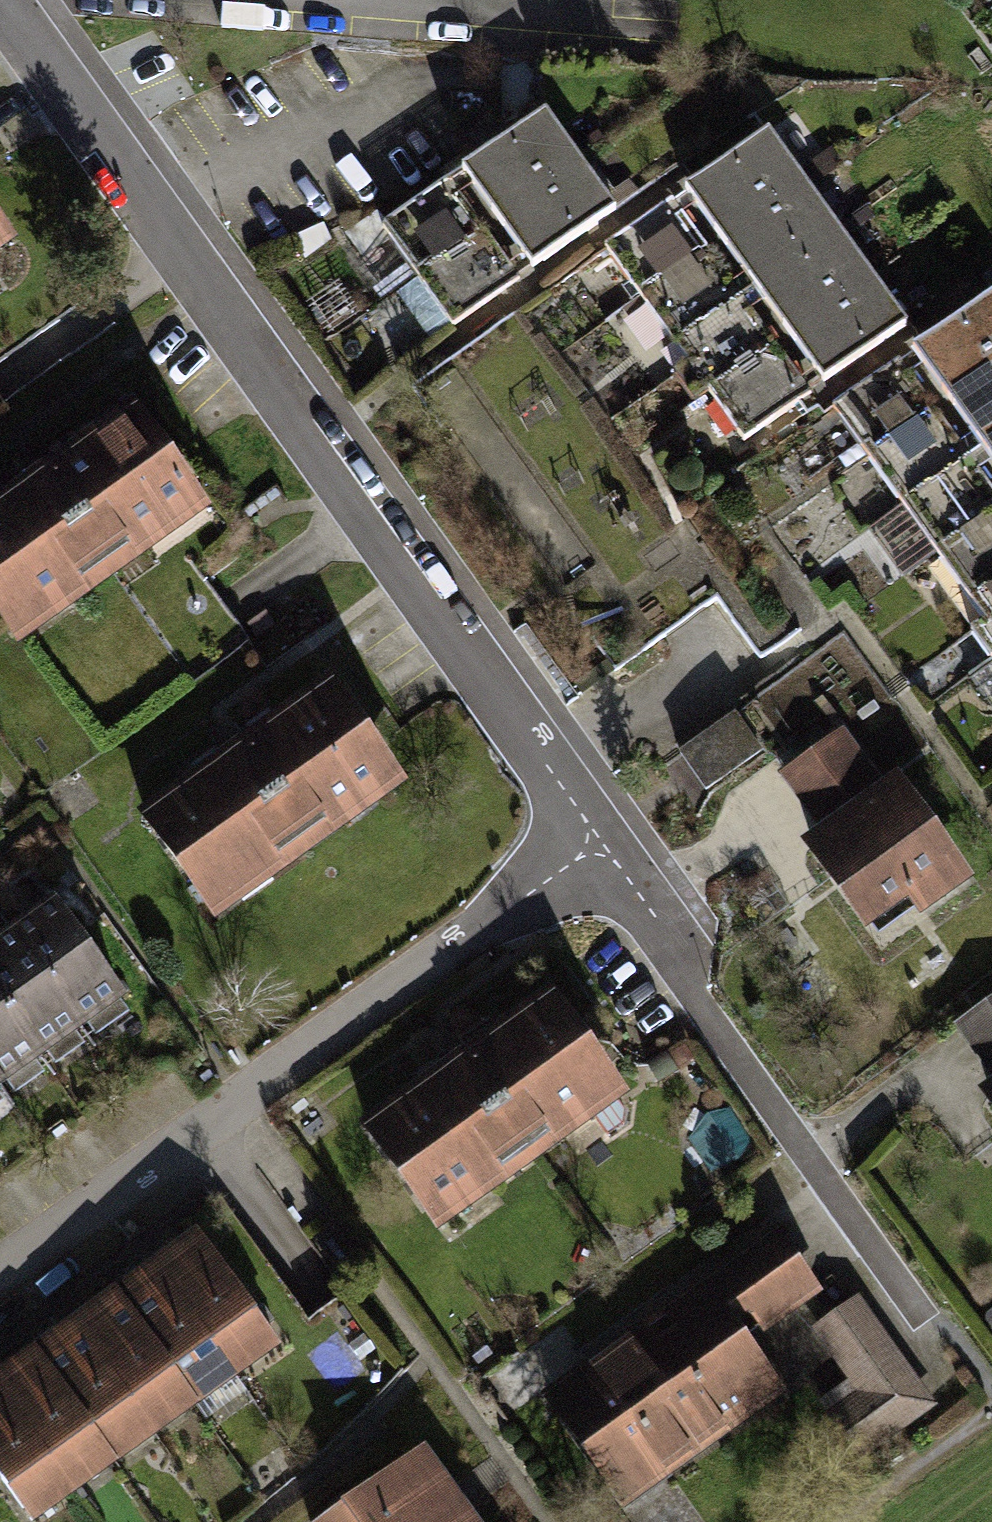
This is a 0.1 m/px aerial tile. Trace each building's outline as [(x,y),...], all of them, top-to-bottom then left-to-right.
[(546,111),(474,163),(509,211),(580,160),(546,111)] [(769,130),(697,182),(731,230),(803,179),(769,130)] [(615,210),(580,160),(509,211),(543,260),(615,210)] [(803,179),(731,230),(766,279),(838,227),(803,179)] [(449,181),(383,228),(417,277),(484,229),(449,181)] [(605,246),(641,296),(707,248),(671,200),(605,246)] [(8,238),(0,226),(0,244),(8,238)] [(838,227),(766,279),(800,326),(872,275),(838,227)] [(484,229),(417,277),(453,326),(520,278),(484,229)] [(707,248),(641,296),(675,344),(742,296),(707,248)] [(872,275),(800,326),(834,375),(907,323),(872,275)] [(925,341),(959,390),(991,368),(991,294),(925,341)] [(742,296),(675,344),(709,392),(776,345),(742,296)] [(776,345),(709,392),(743,440),(799,401),(807,414),(819,405),(776,345)] [(868,457),(934,408),(899,359),(832,408),(868,457)] [(959,390),(991,437),(991,368),(959,390)] [(934,408),(868,457),(903,505),(970,456),(934,408)] [(0,508),(0,612),(9,625),(63,586),(72,598),(147,544),(138,532),(193,493),(134,412),(52,471),(55,475),(36,489),(33,485),(0,508)] [(903,505),(937,552),(991,513),(991,489),(970,456),(903,505)] [(937,552),(971,600),(991,585),(991,513),(937,552)] [(971,600),(991,630),(991,585),(971,600)] [(230,759),(146,818),(205,899),(259,861),(268,873),(343,819),(334,807),(389,768),(330,687),(248,745),(251,749),(232,762),(230,759)] [(680,751),(706,788),(761,750),(735,713),(680,751)] [(806,802),(861,763),(842,736),(787,776),(806,802)] [(806,802),(830,834),(884,795),(861,763),(806,802)] [(830,834),(813,845),(834,874),(842,868),(875,914),(905,892),(908,897),(912,894),(921,905),(961,877),(896,786),(884,795),(830,834)] [(16,934),(29,925),(0,885),(0,912),(16,934)] [(16,934),(81,1025),(122,996),(57,905),(29,925),(16,934)] [(41,1053),(81,1025),(16,934),(0,945),(0,996),(41,1053)] [(0,1082),(41,1053),(0,996),(0,1082)] [(611,1079),(552,998),(470,1056),(472,1060),(453,1074),(451,1070),(368,1129),(427,1210),(482,1171),(490,1183),(565,1130),(556,1118),(582,1099),(607,1134),(624,1121),(624,1110),(605,1083),(611,1079)] [(991,1044),(991,1004),(961,1026),(980,1053),(991,1044)] [(991,1069),(991,1044),(980,1053),(991,1069)] [(198,1235),(158,1264),(236,1374),(277,1345),(198,1235)] [(649,1330),(556,1397),(614,1478),(653,1450),(665,1466),(772,1390),(737,1341),(810,1289),(776,1241),(727,1275),(738,1291),(661,1346),(649,1330)] [(158,1264),(116,1294),(195,1403),(236,1374),(158,1264)] [(116,1294),(75,1323),(154,1432),(195,1403),(116,1294)] [(852,1304),(823,1325),(858,1373),(821,1399),(857,1449),(923,1402),(852,1304)] [(75,1323),(35,1352),(113,1461),(154,1432),(75,1323)] [(0,1377),(0,1390),(72,1491),(113,1461),(35,1352),(0,1377)] [(31,1520),(72,1491),(0,1390),(0,1477),(31,1520)] [(457,1500),(422,1451),(322,1521),(426,1521),(457,1500)] [(457,1500),(426,1521),(473,1521),(457,1500)]
